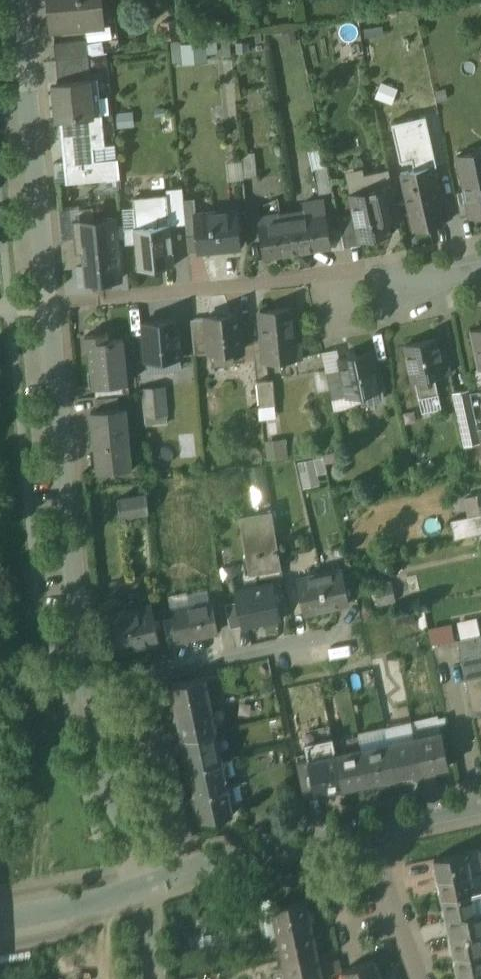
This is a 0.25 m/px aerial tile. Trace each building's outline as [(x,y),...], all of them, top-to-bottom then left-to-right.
[(48,4),(51,4),(54,29),(51,29),(51,31),(103,26),(101,0),(48,0),(48,4)] [(175,21),(161,23),(163,40),(177,38),(175,21)] [(242,23),(227,25),(229,35),(243,33),(242,23)] [(85,40),(54,43),(55,60),(87,55),(85,40)] [(209,61),(208,40),(171,42),(173,63),(209,61)] [(87,55),(55,60),(57,83),(90,79),(88,55),(87,55)] [(90,79),(57,83),(66,166),(73,165),(87,164),(86,162),(84,140),(96,139),(92,98),(99,98),(97,79),(90,79)] [(394,103),(399,91),(385,85),(380,98),(394,103)] [(426,116),(392,124),(400,162),(412,160),(414,170),(427,167),(430,167),(432,166),(433,168),(437,167),(426,116)] [(458,155),(463,179),(480,175),(480,150),(458,155)] [(253,154),(241,155),(243,179),(255,177),(253,154)] [(117,159),(86,162),(87,164),(73,165),(75,183),(119,178),(117,159)] [(427,167),(414,170),(407,172),(401,173),(413,231),(445,224),(433,168),(432,166),(430,167),(427,167)] [(327,169),(314,172),(319,196),(332,193),(327,169)] [(361,192),(349,194),(354,216),(359,241),(360,241),(368,239),(369,242),(381,240),(381,236),(390,234),(386,215),(396,213),(397,220),(399,219),(389,169),(358,176),(361,192)] [(463,179),(466,191),(471,215),(471,217),(480,215),(480,175),(463,179)] [(466,191),(456,194),(461,217),(471,215),(466,191)] [(237,210),(195,214),(198,250),(199,250),(199,249),(219,247),(219,248),(240,247),(237,210)] [(326,213),(306,216),(306,211),(292,213),(298,252),(331,247),(326,213)] [(260,223),(259,223),(264,257),(298,252),(292,213),(280,215),(278,215),(278,221),(260,223)] [(279,213),(259,217),(260,223),(278,221),(278,215),(280,215),(279,213)] [(354,216),(339,220),(345,248),(361,244),(360,241),(359,241),(354,216)] [(114,219),(81,222),(81,220),(72,221),(74,239),(74,245),(80,244),(82,265),(83,266),(79,266),(80,284),(120,280),(116,240),(116,239),(115,239),(114,226),(114,219)] [(125,239),(123,225),(114,226),(116,239),(116,240),(125,239)] [(169,225),(135,229),(139,269),(174,265),(169,225)] [(80,244),(74,245),(74,239),(61,240),(64,268),(79,266),(82,265),(80,244)] [(292,309),(260,312),(265,364),(302,361),(300,342),(295,343),(292,309)] [(237,314),(206,317),(206,318),(209,354),(211,354),(213,366),(234,364),(233,352),(240,351),(237,314)] [(206,318),(190,320),(194,355),(209,354),(206,318)] [(177,319),(142,323),(147,374),(182,370),(177,319)] [(472,331),(479,369),(480,369),(480,329),(472,331)] [(121,339),(107,341),(107,335),(109,335),(109,334),(85,337),(86,348),(90,348),(94,386),(126,384),(121,339)] [(435,339),(404,346),(412,382),(415,381),(419,398),(438,394),(434,377),(450,373),(445,350),(438,352),(435,339)] [(371,353),(339,360),(341,369),(347,396),(382,389),(378,368),(374,368),(371,353)] [(341,369),(326,372),(332,400),(347,396),(341,369)] [(272,382),(256,383),(259,409),(274,407),(272,382)] [(126,384),(94,386),(95,398),(128,395),(127,384),(126,384)] [(163,388),(141,390),(144,418),(166,416),(163,388)] [(468,392),(479,441),(480,441),(480,389),(478,390),(468,392)] [(468,390),(452,394),(464,446),(479,442),(468,392),(468,390)] [(126,408),(91,412),(96,472),(132,468),(126,408)] [(291,456),(289,439),(270,441),(272,459),(291,456)] [(304,488),(320,485),(316,458),(300,461),(304,488)] [(264,465),(248,469),(252,487),(268,483),(264,465)] [(146,495),(117,498),(119,516),(148,513),(146,495)] [(271,512),(238,518),(247,575),(267,572),(267,570),(275,568),(276,571),(280,570),(271,512)] [(450,521),(454,539),(480,534),(480,515),(450,521)] [(144,560),(128,562),(129,574),(145,572),(144,560)] [(341,569),(319,574),(327,609),(348,604),(341,569)] [(319,574),(297,579),(304,614),(327,609),(319,574)] [(272,584),(234,592),(236,602),(241,626),(241,627),(262,623),(263,627),(276,624),(275,620),(279,619),(272,584)] [(236,602),(225,605),(229,629),(241,626),(236,602)] [(210,603),(170,611),(172,619),(176,641),(216,633),(210,603)] [(153,612),(129,617),(128,612),(112,615),(120,653),(160,645),(153,612)] [(461,621),(465,637),(480,633),(480,617),(480,616),(461,621)] [(172,619),(162,621),(167,642),(176,641),(172,619)] [(462,639),(475,717),(480,716),(480,635),(462,639)] [(225,702),(219,675),(205,678),(211,706),(225,702)] [(205,678),(171,686),(177,713),(211,706),(205,678)] [(211,706),(177,713),(182,739),(216,732),(211,706)] [(216,732),(182,739),(188,766),(221,758),(216,732)] [(441,732),(414,738),(422,772),(448,766),(441,732)] [(414,738),(388,743),(395,777),(422,772),(414,738)] [(388,743),(362,749),(370,783),(395,777),(388,743)] [(362,749),(335,755),(343,788),(370,783),(362,749)] [(335,755),(296,763),(303,797),(343,788),(335,755)] [(221,758),(188,766),(193,792),(227,785),(221,758)] [(227,785),(193,792),(199,821),(233,813),(227,785)] [(466,852),(435,859),(439,877),(470,871),(466,852)] [(470,871),(439,877),(444,899),(475,892),(470,871)] [(475,892),(444,899),(448,918),(479,912),(475,892)] [(306,897),(272,904),(278,931),(311,924),(306,897)] [(448,918),(452,938),(480,932),(480,922),(479,912),(448,918)] [(311,924),(278,931),(283,958),(317,950),(311,924)] [(452,938),(456,958),(480,952),(480,932),(452,938)] [(283,958),(288,978),(317,978),(323,978),(317,950),(283,958)] [(456,958),(460,977),(480,973),(480,952),(456,958)] [(342,970),(345,978),(381,978),(374,959),(342,970)]
